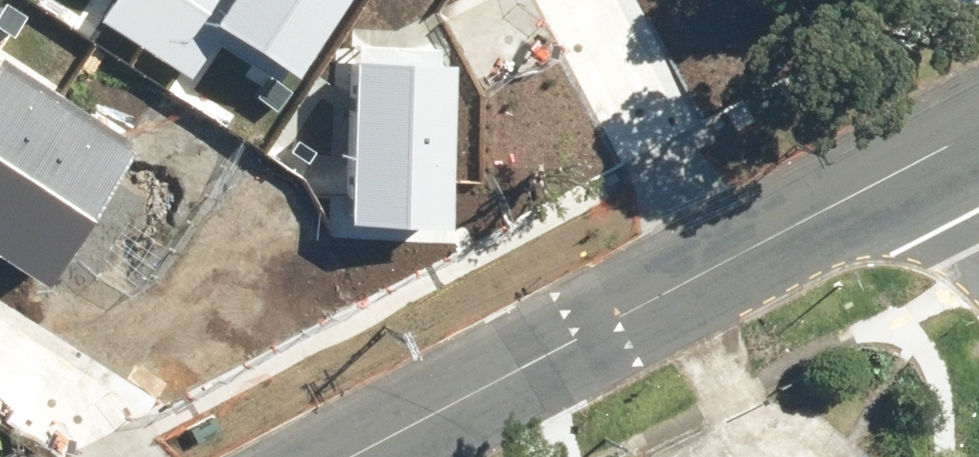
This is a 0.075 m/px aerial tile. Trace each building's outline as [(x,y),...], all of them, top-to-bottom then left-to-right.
[(107,24),(186,73),(214,28),(291,75),(338,0),(122,0),(107,24)] [(34,289),(131,145),(0,57),(0,267),(34,289)]
